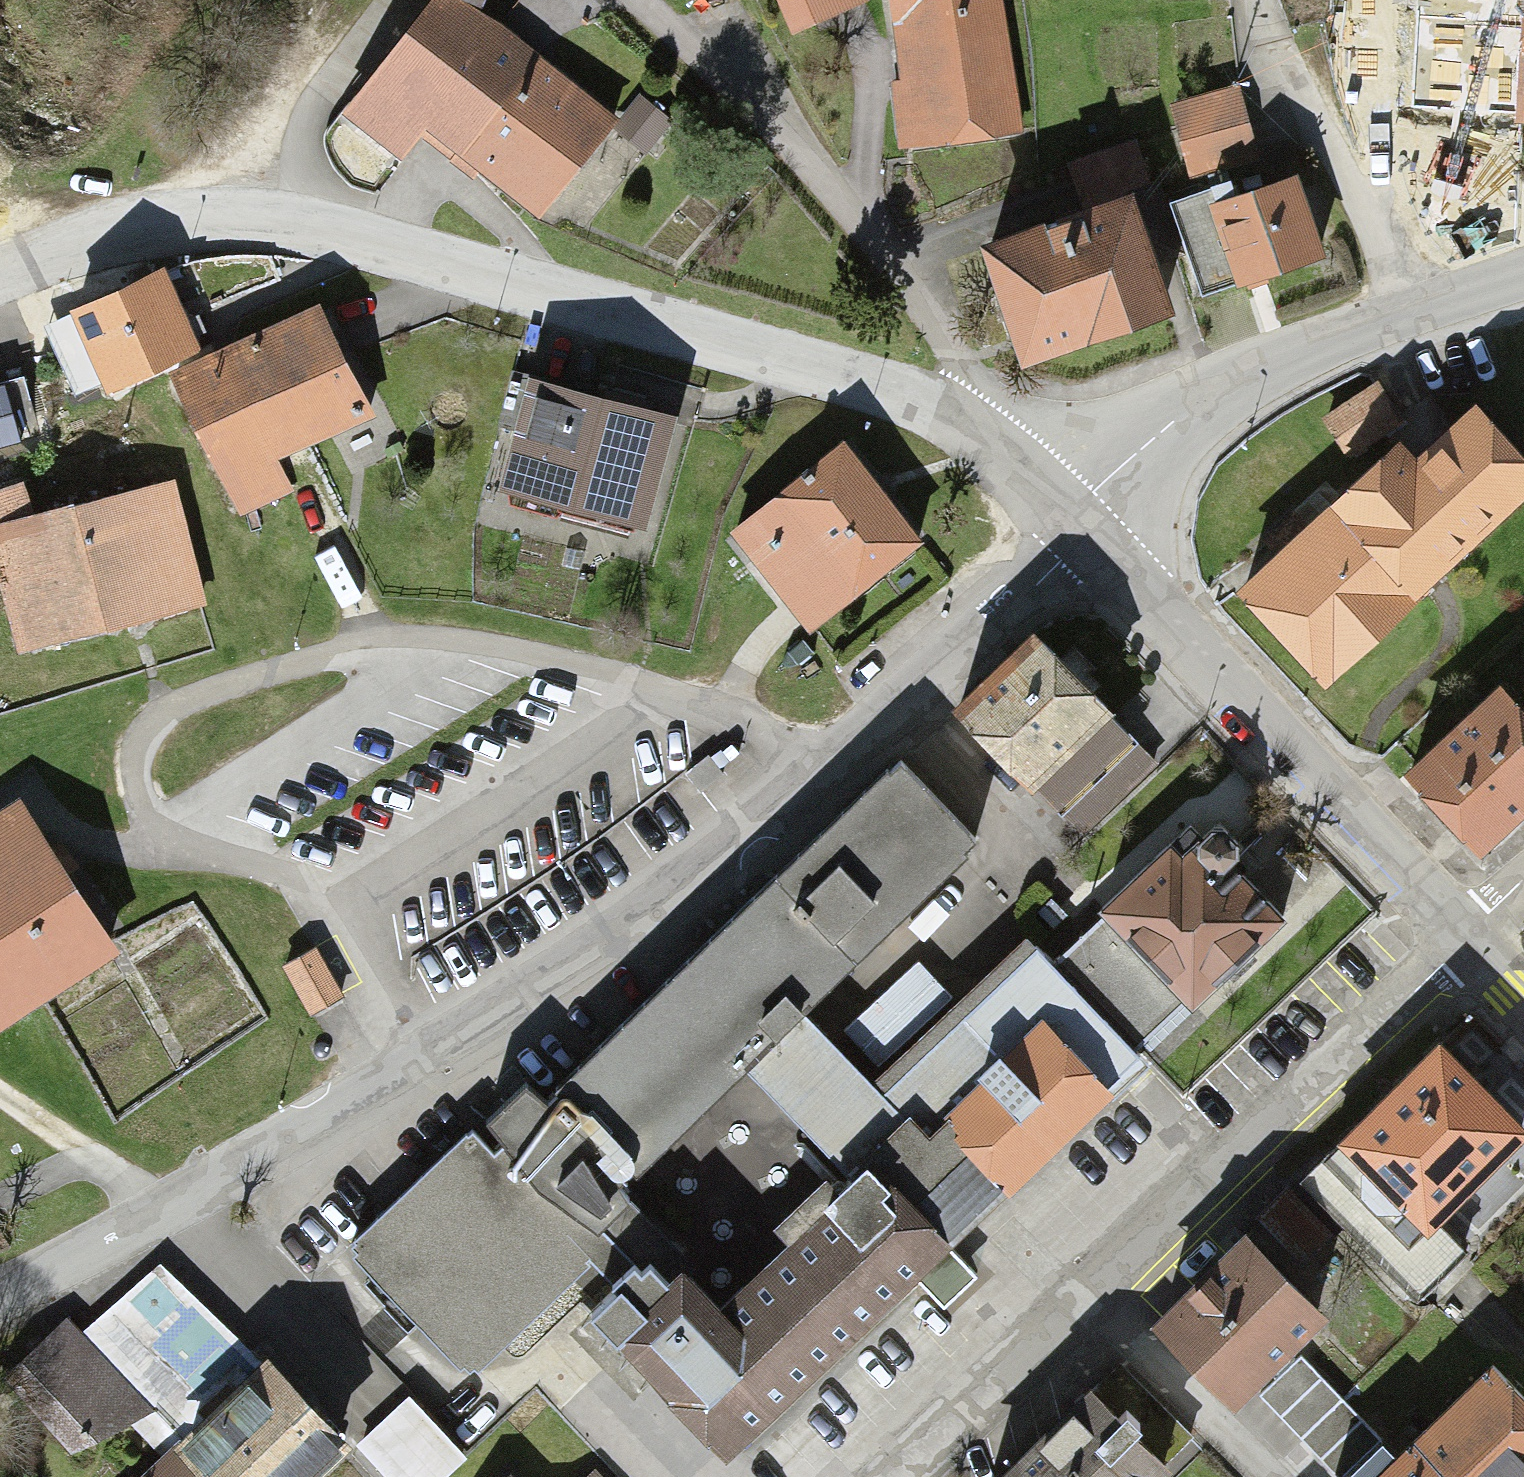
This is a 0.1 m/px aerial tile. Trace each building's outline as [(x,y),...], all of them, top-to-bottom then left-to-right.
[(432,0),(426,0),(341,107),(420,168),(441,142),(533,214),(599,130),(432,0)] [(496,10),(500,0),(474,0),(496,10)] [(782,46),(862,21),(855,0),(767,0),(782,46)] [(902,151),(1024,133),(1004,0),(880,0),(902,151)] [(1394,119),(1523,129),(1523,0),(1404,0),(1394,119)] [(1232,94),(1164,109),(1182,185),(1249,169),(1232,94)] [(1094,218),(990,253),(1026,360),(1171,312),(1156,268),(1188,257),(1169,202),(1161,178),(1149,181),(1137,143),(1075,163),(1094,218)] [(1230,181),(1169,202),(1188,257),(1202,299),(1320,258),(1293,179),(1236,199),(1230,181)] [(171,270),(65,309),(91,381),(198,342),(171,270)] [(306,312),(155,380),(220,524),(284,495),(269,462),(356,423),(306,312)] [(0,388),(0,466),(35,459),(20,384),(0,388)] [(490,505),(636,539),(663,422),(518,388),(490,505)] [(1228,586),(1312,674),(1523,474),(1523,452),(1469,395),(1402,458),(1384,438),(1228,586)] [(909,547),(834,447),(728,527),(803,626),(909,547)] [(0,496),(0,655),(0,657),(197,611),(167,482),(27,514),(22,491),(0,496)] [(953,713),(1033,796),(1039,790),(1082,834),(1152,768),(1105,720),(1110,712),(1035,635),(953,713)] [(1396,760),(1473,840),(1523,791),(1523,711),(1488,673),(1396,760)] [(741,1069),(798,1016),(969,860),(894,778),(535,1107),(517,1088),(478,1124),(492,1139),(480,1150),(465,1133),(339,1248),(357,1267),(409,1323),(461,1379),(471,1369),(587,1263),(563,1237),(574,1227),(587,1241),(628,1202),(613,1186),(741,1069)] [(1179,821),(1055,935),(1150,1038),(1274,924),(1179,821)] [(111,956),(26,828),(0,845),(0,1030),(111,956)] [(860,1083),(798,1016),(741,1069),(828,1163),(758,1228),(775,1248),(710,1308),(669,1265),(599,1329),(722,1462),(1166,1055),(1150,1038),(1055,935),(1040,918),(860,1083)] [(308,946),(270,964),(295,1015),(332,997),(308,946)] [(1337,1144),(1423,1230),(1523,1130),(1523,1128),(1440,1043),(1337,1144)] [(1229,1235),(1139,1320),(1216,1402),(1307,1317),(1229,1235)] [(0,1378),(0,1382),(81,1465),(213,1337),(148,1271),(75,1342),(57,1323),(0,1378)] [(167,1450),(193,1476),(305,1476),(337,1446),(258,1364),(167,1450)] [(973,1476),(1160,1476),(1179,1460),(1096,1367),(973,1476)] [(1366,1476),(1517,1476),(1523,1471),(1523,1419),(1480,1371),(1366,1476)] [(167,1450),(139,1476),(193,1476),(167,1450)]
